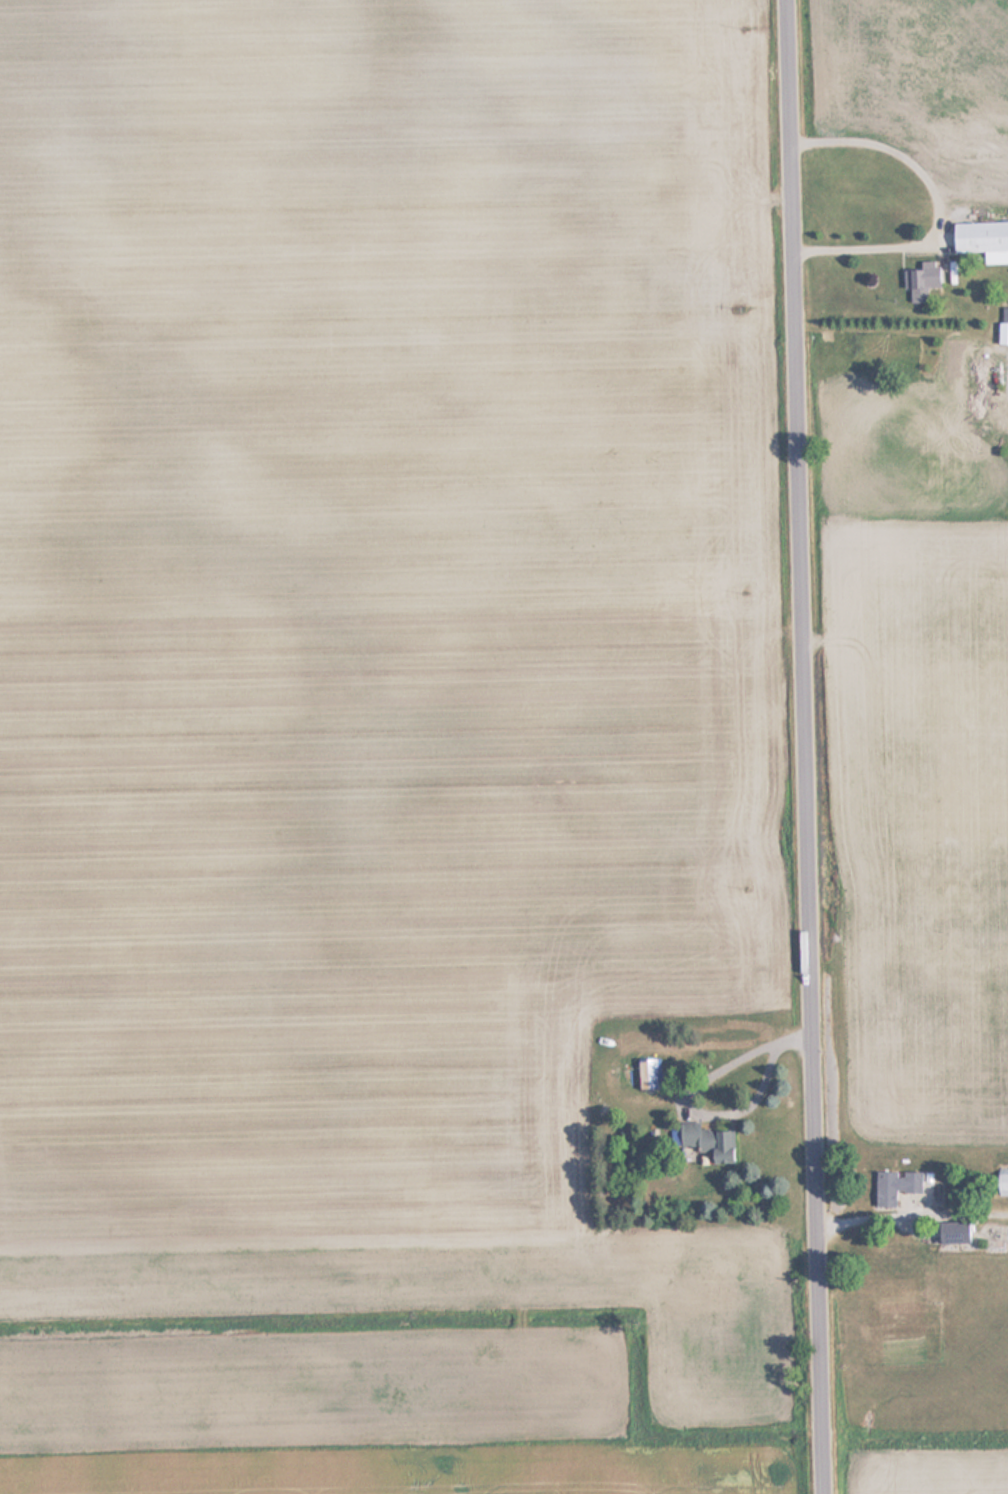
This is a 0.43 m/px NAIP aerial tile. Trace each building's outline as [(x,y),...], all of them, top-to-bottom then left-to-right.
[(951,254),(983,253),(983,265),(1007,265),(1007,223),(951,224),(951,254)] [(903,290),(909,290),(909,304),(927,304),(927,289),(939,289),(939,262),(920,262),(920,272),(903,272),(903,290)] [(638,1088),(657,1088),(657,1058),(638,1058),(638,1088)] [(680,1123),(680,1146),(698,1146),(698,1153),(710,1153),(710,1164),(733,1164),(733,1130),(701,1130),(701,1123),(680,1123)] [(996,1169),(996,1195),(1007,1195),(1007,1169),(996,1169)] [(875,1208),(894,1209),(895,1192),(922,1193),(923,1173),(876,1171),(875,1208)]
